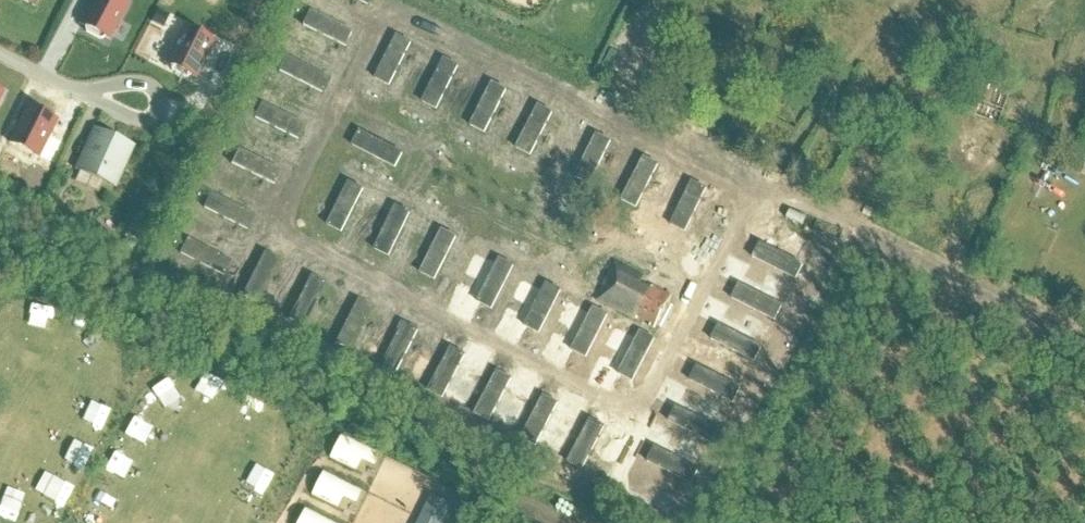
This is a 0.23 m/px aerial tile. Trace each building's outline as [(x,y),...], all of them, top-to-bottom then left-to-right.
[(85,28),(85,33),(100,41),(104,38),(109,41),(128,4),(120,0),(94,0),(80,26),(85,28)] [(213,42),(184,28),(166,65),(170,67),(171,72),(186,80),(190,77),(195,79),(213,42)] [(26,115),(8,152),(53,175),(65,152),(49,144),(56,130),(27,115),(26,115)] [(115,188),(133,148),(95,130),(76,171),(115,188)] [(102,240),(96,252),(111,259),(117,247),(102,240)] [(650,292),(639,286),(643,279),(616,265),(598,301),(637,320),(638,317),(651,324),(650,326),(655,329),(671,299),(652,288),(650,292)] [(155,427),(166,433),(176,415),(165,409),(155,427)] [(380,453),(340,435),(329,460),(354,472),(357,464),(372,471),(380,453)] [(361,491),(322,472),(310,497),(335,509),(338,502),(353,508),(361,491)] [(13,499),(23,479),(11,473),(2,493),(13,499)] [(417,522),(447,522),(454,510),(430,498),(417,522)] [(305,509),(298,522),(334,522),(305,509)]
